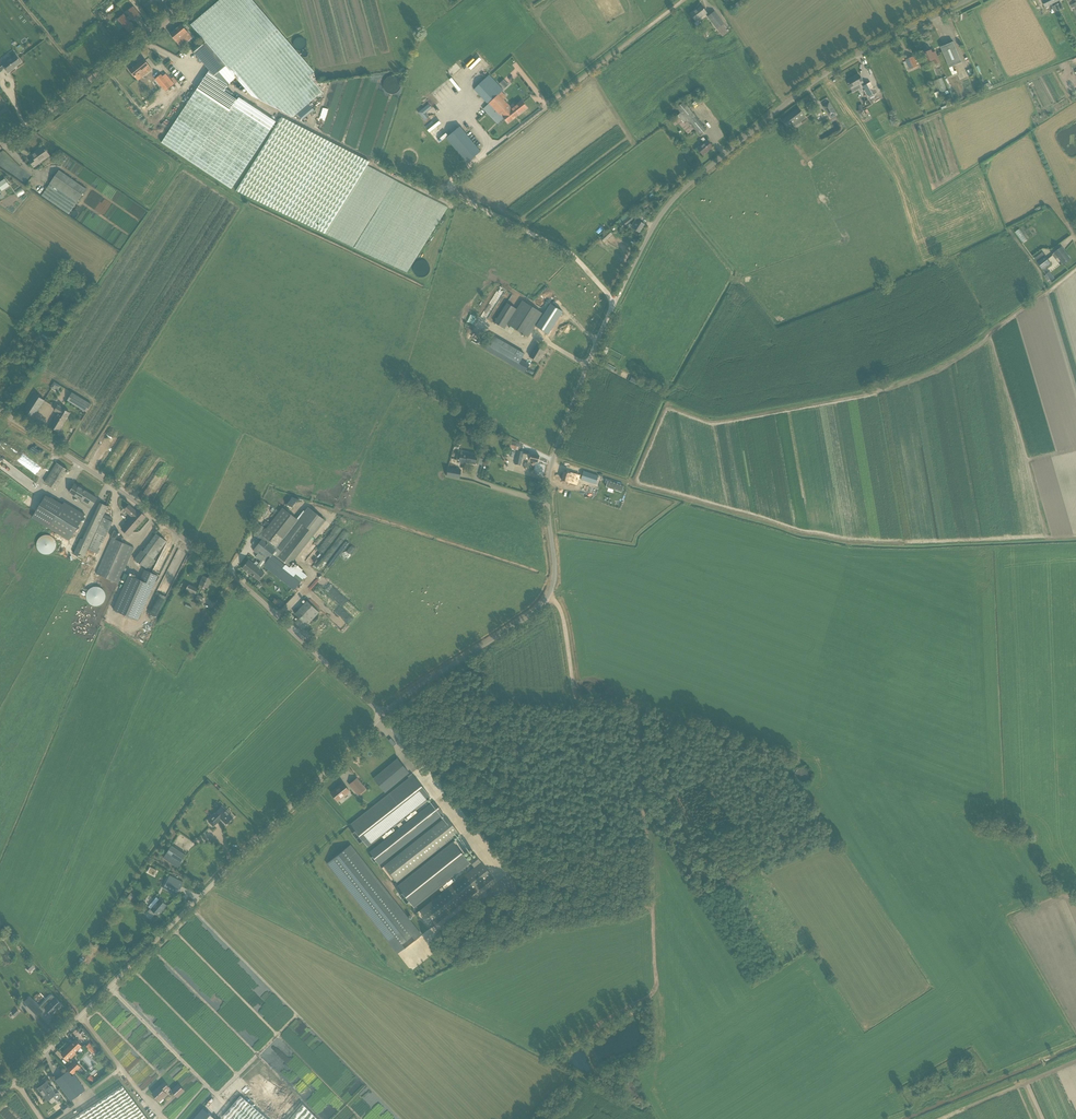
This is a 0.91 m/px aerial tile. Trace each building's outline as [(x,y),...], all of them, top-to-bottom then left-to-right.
[(190,25),(203,39),(206,42),(203,44),(194,52),(209,70),(214,76),(219,72),(229,84),(236,78),(250,95),(262,101),(292,117),(322,92),(309,77),(314,72),(298,54),(277,29),(252,0),(219,0),(190,25)] [(743,4),(740,0),(734,4),(738,8),(743,4)] [(1051,4),(1050,4),(1054,12),(1063,8),(1060,2),(1052,6),(1051,4)] [(706,13),(704,10),(704,9),(703,9),(701,6),(694,12),(693,11),(690,14),(696,21),(706,13)] [(140,15),(136,10),(133,7),(127,12),(130,16),(133,20),(140,15)] [(707,17),(720,33),(722,36),(728,32),(725,29),(727,27),(714,11),(707,17)] [(135,29),(131,25),(123,14),(118,18),(126,29),(130,33),(135,29)] [(178,44),(186,37),(188,40),(191,37),(181,25),(170,34),(178,44)] [(941,47),(943,52),(949,68),(952,66),(962,62),(953,42),(941,47)] [(487,48),(482,51),(490,61),(494,57),(487,48)] [(922,54),(924,59),(926,63),(933,60),(935,64),(940,62),(935,52),(933,53),(931,50),(922,54)] [(0,67),(0,73),(2,71),(2,70),(5,68),(8,73),(15,68),(14,68),(21,63),(16,55),(11,59),(9,56),(0,63),(2,65),(0,67)] [(906,60),(908,65),(910,70),(918,66),(916,61),(914,56),(906,60)] [(142,77),(148,72),(152,69),(143,59),(129,70),(133,75),(135,78),(140,74),(142,77)] [(203,78),(161,143),(231,189),(276,121),(239,97),(237,100),(231,96),(233,94),(226,89),(227,87),(229,84),(219,72),(214,76),(209,70),(207,72),(205,75),(203,78)] [(161,74),(155,79),(166,91),(175,84),(166,73),(163,76),(161,74)] [(854,76),(854,77),(852,78),(846,81),(851,89),(863,82),(858,74),(854,76)] [(489,75),(474,89),(488,104),(498,95),(503,90),(489,75)] [(939,93),(947,90),(942,78),(935,80),(939,93)] [(504,89),(509,84),(504,79),(499,84),(504,89)] [(329,124),(325,130),(344,140),(349,132),(350,143),(380,159),(382,155),(378,149),(380,145),(383,146),(399,115),(389,110),(387,112),(385,108),(388,105),(384,103),(383,96),(380,104),(374,101),(376,97),(370,97),(370,92),(364,89),(368,82),(353,83),(334,121),(329,121),(334,111),(328,108),(322,120),(329,124)] [(869,98),(872,96),(877,93),(870,82),(862,86),(865,91),(869,98)] [(488,104),(483,109),(487,113),(493,107),(500,115),(501,114),(508,123),(517,116),(510,106),(504,99),(503,100),(498,95),(488,104)] [(510,106),(517,116),(527,108),(521,101),(515,106),(513,103),(510,106)] [(706,129),(702,125),(684,102),(677,108),(681,113),(670,121),(675,126),(678,123),(688,134),(694,129),(696,131),(699,135),(706,129)] [(823,106),(830,119),(836,116),(835,113),(836,113),(829,102),(823,106)] [(428,104),(418,112),(420,115),(431,106),(428,104)] [(782,120),(787,127),(792,123),(794,126),(806,117),(798,108),(782,120)] [(281,118),(236,190),(254,200),(325,234),(369,163),(281,118)] [(446,138),(463,158),(466,163),(480,151),(477,147),(460,126),(446,138)] [(703,143),(697,148),(703,155),(712,147),(707,140),(706,140),(706,141),(703,137),(700,139),(703,143)] [(50,156),(47,152),(46,150),(45,149),(43,147),(36,153),(35,152),(31,155),(33,157),(29,160),(32,165),(34,168),(50,156)] [(77,202),(86,189),(59,170),(49,184),(77,202)] [(422,261),(449,205),(390,176),(389,178),(387,175),(386,175),(384,180),(389,183),(376,208),(380,206),(384,213),(386,212),(383,218),(386,222),(391,231),(393,232),(397,237),(402,240),(404,243),(402,246),(407,244),(409,247),(412,249),(404,254),(403,255),(406,256),(400,259),(407,270),(422,261)] [(5,179),(0,182),(0,188),(2,191),(10,186),(5,179)] [(49,184),(41,195),(69,214),(76,203),(49,184)] [(25,187),(18,192),(22,197),(29,191),(25,187)] [(627,213),(635,218),(632,225),(630,223),(627,225),(639,233),(644,224),(639,220),(642,216),(630,209),(627,213)] [(630,216),(619,223),(622,228),(623,227),(632,219),(630,216)] [(604,242),(611,235),(608,232),(601,239),(604,242)] [(1055,259),(1058,257),(1063,264),(1070,259),(1061,247),(1052,255),(1055,259)] [(1021,258),(1026,257),(1025,249),(1011,252),(1012,257),(1018,255),(1019,259),(1021,258)] [(1035,259),(1044,271),(1052,265),(1043,253),(1035,259)] [(509,291),(504,287),(493,301),(499,305),(509,291)] [(543,314),(521,300),(516,309),(507,324),(528,337),(543,314)] [(507,324),(516,309),(506,303),(495,322),(504,328),(507,324)] [(562,311),(550,304),(536,326),(548,334),(562,311)] [(478,325),(480,319),(473,316),(471,322),(478,325)] [(513,365),(525,372),(529,364),(521,360),(525,353),(492,335),(486,345),(484,349),(512,366),(513,365)] [(544,351),(539,348),(536,346),(529,357),(533,358),(537,361),(541,354),(542,355),(544,351)] [(637,385),(639,377),(626,373),(624,379),(630,380),(630,383),(637,385)] [(62,383),(57,388),(61,392),(66,388),(62,383)] [(87,412),(91,404),(72,392),(67,400),(87,412)] [(33,418),(36,413),(45,400),(34,393),(23,411),(33,418)] [(58,431),(61,427),(70,413),(61,407),(62,405),(61,404),(59,406),(58,405),(58,406),(55,411),(59,413),(50,426),(58,431)] [(47,427),(37,420),(33,425),(43,432),(47,427)] [(509,447),(518,449),(520,442),(511,440),(509,447)] [(33,445),(41,452),(44,448),(36,441),(33,445)] [(518,451),(516,458),(515,464),(520,465),(521,460),(522,458),(525,458),(525,457),(530,458),(529,460),(538,462),(539,455),(526,453),(518,451)] [(459,461),(470,463),(475,464),(477,455),(471,454),(468,454),(468,455),(461,454),(459,461)] [(55,489),(65,474),(67,470),(56,463),(53,467),(44,482),(55,489)] [(446,476),(459,479),(460,473),(461,469),(448,467),(446,476)] [(17,476),(20,479),(26,472),(23,469),(17,476)] [(562,480),(567,481),(568,482),(569,477),(575,479),(576,475),(569,473),(564,471),(562,480)] [(581,479),(595,484),(598,476),(583,472),(581,479)] [(138,480),(142,484),(146,480),(142,476),(138,480)] [(601,478),(599,485),(615,489),(617,483),(601,478)] [(82,500),(81,502),(91,508),(97,498),(75,484),(69,492),(82,500)] [(32,517),(32,518),(46,526),(48,528),(69,540),(85,514),(64,502),(63,504),(46,493),(41,502),(32,517)] [(79,543),(74,553),(84,558),(105,511),(108,506),(100,503),(83,539),(81,538),(79,543)] [(129,536),(145,517),(138,510),(137,512),(128,505),(124,509),(131,516),(129,519),(130,520),(122,529),(129,536)] [(249,560),(242,568),(251,575),(258,581),(265,572),(261,569),(266,562),(282,574),(286,569),(287,570),(290,566),(289,565),(314,533),(325,520),(308,507),(298,520),(282,507),(266,529),(262,526),(254,536),(260,541),(257,545),(253,550),(257,554),(255,557),(261,561),(257,566),(249,560)] [(89,549),(98,554),(112,522),(104,518),(89,549)] [(111,537),(112,538),(110,543),(96,573),(117,582),(131,552),(133,547),(122,542),(124,538),(117,535),(118,532),(114,530),(111,537)] [(345,538),(351,540),(354,532),(348,530),(345,538)] [(149,570),(152,565),(156,561),(154,559),(167,541),(156,533),(143,551),(141,550),(138,554),(135,559),(149,570)] [(56,545),(56,543),(56,542),(55,541),(55,540),(54,539),(53,538),(52,537),(51,536),(50,535),(49,535),(47,535),(46,535),(45,535),(44,535),(42,536),(41,536),(40,537),(39,538),(38,539),(38,540),(37,541),(37,543),(37,544),(37,545),(37,547),(37,548),(38,549),(38,550),(39,551),(40,552),(41,553),(42,553),(44,554),(45,554),(46,554),(48,554),(49,554),(50,553),(52,553),(53,552),(54,551),(54,550),(55,549),(55,548),(56,546),(56,545)] [(129,575),(113,610),(137,620),(157,576),(144,570),(140,580),(129,575)] [(208,587),(209,584),(211,579),(203,576),(201,581),(199,584),(200,584),(199,587),(202,589),(204,586),(208,587)] [(195,594),(198,589),(188,584),(186,590),(195,594)] [(89,590),(88,591),(87,592),(87,594),(86,595),(86,597),(86,598),(87,600),(88,601),(89,603),(90,604),(91,605),(93,606),(94,606),(96,606),(98,606),(99,606),(101,605),(102,604),(103,603),(104,602),(104,601),(105,599),(106,597),(106,596),(105,594),(105,592),(104,590),(103,589),(102,588),(100,587),(99,587),(97,586),(96,586),(94,587),(93,587),(91,588),(90,588),(89,590)] [(302,630),(306,626),(319,612),(307,601),(295,614),(299,618),(294,622),(302,630)] [(385,792),(404,776),(409,772),(397,758),(373,778),(385,792)] [(412,774),(349,824),(367,847),(430,797),(412,774)] [(365,788),(357,778),(349,784),(358,795),(365,788)] [(350,792),(346,788),(342,783),(338,787),(339,788),(331,794),(335,798),(338,802),(350,792)] [(434,801),(376,847),(386,859),(444,814),(434,801)] [(213,826),(221,819),(226,824),(233,817),(221,806),(214,812),(216,814),(208,821),(213,826)] [(446,817),(383,865),(396,882),(459,833),(446,817)] [(453,842),(397,886),(414,908),(470,863),(458,848),(455,844),(453,842)] [(350,845),(327,863),(395,949),(401,944),(405,948),(421,935),(350,845)] [(164,858),(174,864),(178,867),(186,856),(181,853),(172,846),(164,858)] [(494,878),(476,855),(469,861),(474,867),(419,911),(432,927),(494,878)] [(156,865),(152,873),(161,877),(165,869),(156,865)] [(170,875),(163,889),(177,895),(183,882),(170,875)] [(167,905),(162,902),(159,899),(156,897),(148,907),(151,909),(148,911),(153,916),(155,913),(156,914),(157,915),(163,908),(164,909),(167,905)] [(39,963),(31,969),(35,974),(43,968),(39,963)] [(45,1008),(52,1015),(56,1012),(55,1011),(61,1004),(53,995),(51,995),(49,997),(49,999),(51,1001),(45,1008)] [(29,996),(23,1001),(37,1015),(43,1010),(29,996)] [(68,1061),(76,1053),(75,1052),(82,1046),(76,1040),(61,1054),(68,1061)] [(89,1042),(85,1046),(88,1049),(93,1054),(96,1050),(92,1046),(89,1042)] [(80,1067),(81,1067),(75,1061),(67,1068),(73,1074),(77,1070),(80,1067)] [(85,1090),(74,1075),(72,1076),(68,1071),(56,1080),(71,1100),(85,1090)] [(54,1090),(54,1088),(52,1086),(51,1086),(50,1087),(46,1082),(38,1088),(42,1094),(43,1093),(48,1100),(53,1096),(56,1099),(57,1100),(60,1097),(60,1096),(58,1093),(57,1093),(55,1094),(53,1090),(54,1090)] [(156,1090),(152,1094),(158,1100),(160,1103),(164,1100),(163,1099),(167,1095),(164,1092),(168,1087),(164,1083),(160,1087),(156,1090)] [(178,1084),(171,1091),(177,1098),(185,1091),(178,1084)] [(316,1105),(317,1107),(328,1118),(333,1118),(334,1118),(334,1110),(333,1108),(332,1108),(328,1105),(331,1102),(342,1102),(344,1101),(342,1096),(337,1091),(337,1088),(335,1085),(332,1087),(331,1084),(331,1085),(328,1087),(326,1089),(334,1089),(334,1093),(331,1094),(328,1094),(327,1091),(327,1097),(323,1096),(320,1091),(320,1102),(316,1105)] [(122,1086),(75,1116),(71,1118),(147,1118),(122,1086)] [(300,1100),(303,1096),(292,1086),(289,1090),(300,1100)] [(240,1095),(226,1112),(220,1118),(267,1118),(240,1095)] [(302,1104),(289,1118),(317,1118),(302,1104)] [(202,1108),(193,1118),(215,1118),(202,1108)]
